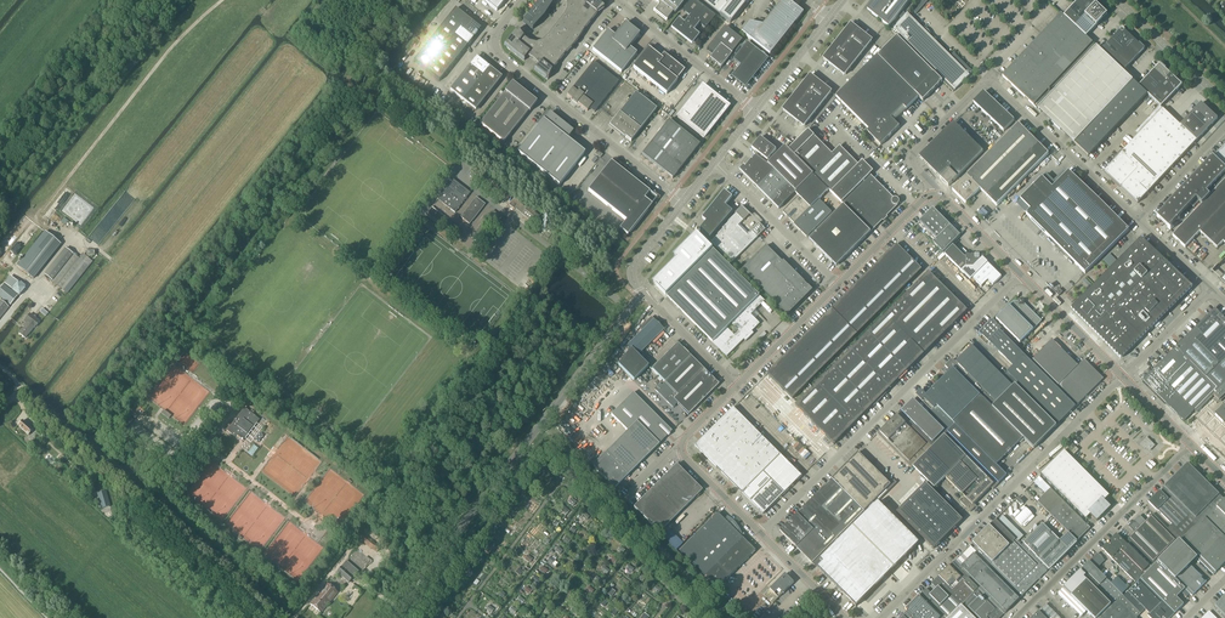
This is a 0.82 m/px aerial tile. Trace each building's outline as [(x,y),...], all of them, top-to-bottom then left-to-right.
[(496,11),(506,0),(482,0),(496,11)] [(527,56),(533,60),(538,65),(535,69),(534,69),(546,79),(546,78),(548,79),(547,79),(548,80),(551,71),(554,68),(564,55),(572,47),(578,39),(584,30),(597,14),(604,8),(603,7),(595,0),(590,0),(588,2),(584,0),(564,0),(567,5),(566,11),(563,17),(547,37),(542,42),(536,44),(529,42),(523,37),(517,29),(517,30),(516,31),(515,31),(504,45),(524,61),(524,60),(527,56)] [(537,5),(547,13),(552,5),(546,0),(540,0),(537,5)] [(659,6),(654,12),(658,15),(666,22),(673,13),(674,14),(685,0),(652,0),(659,6)] [(682,36),(703,9),(692,0),(683,11),(690,16),(677,32),(682,36)] [(729,23),(748,0),(700,0),(729,23)] [(762,26),(748,23),(741,32),(769,55),(792,27),(800,16),(801,15),(801,14),(801,13),(800,12),(800,11),(786,0),(783,0),(762,26)] [(867,10),(889,27),(910,0),(875,0),(867,10)] [(1074,5),(1085,15),(1095,4),(1091,0),(1079,0),(1074,5)] [(1080,21),(1074,27),(1078,30),(1086,37),(1107,15),(1106,15),(1107,14),(1102,9),(1101,9),(1095,4),(1085,15),(1080,21)] [(547,13),(537,5),(523,22),(532,30),(543,18),(547,13)] [(1074,5),(1069,10),(1080,21),(1085,15),(1074,5)] [(455,9),(448,19),(456,25),(464,16),(455,9)] [(703,9),(682,36),(686,40),(699,24),(706,29),(715,18),(703,9)] [(1063,16),(1074,27),(1080,21),(1069,10),(1063,16)] [(892,31),(897,36),(942,82),(953,92),(973,72),(953,53),(950,57),(907,14),(892,31)] [(1078,30),(1074,27),(1063,16),(1061,14),(1002,76),(1036,108),(1042,102),(1074,68),(1095,46),(1086,37),(1078,30)] [(456,25),(460,29),(465,32),(472,22),(464,16),(456,25)] [(448,19),(442,26),(455,36),(460,29),(456,25),(448,19)] [(472,22),(465,32),(473,39),(481,29),(472,22)] [(592,50),(615,68),(621,73),(636,53),(629,47),(639,35),(625,23),(615,36),(607,30),(592,50)] [(824,59),(835,68),(844,75),(871,41),(851,25),(824,59)] [(442,26),(436,33),(449,43),(455,36),(442,26)] [(720,68),(742,41),(724,27),(707,49),(713,54),(709,59),(710,60),(710,59),(720,67),(720,68)] [(1101,51),(1112,63),(1123,72),(1143,50),(1144,50),(1145,49),(1139,44),(1138,44),(1127,34),(1122,29),(1121,28),(1115,34),(1116,35),(1101,51)] [(460,29),(455,36),(467,46),(473,39),(465,32),(460,29)] [(436,33),(431,40),(443,50),(449,43),(436,33)] [(455,36),(449,43),(462,53),(467,46),(455,36)] [(877,56),(919,97),(923,101),(939,85),(938,83),(939,82),(940,82),(940,83),(941,83),(942,82),(897,36),(880,53),(882,54),(880,56),(880,55),(879,55),(878,55),(877,56)] [(431,40),(425,47),(438,57),(443,50),(431,40)] [(449,43),(443,50),(456,60),(462,53),(449,43)] [(733,77),(733,78),(744,86),(766,59),(747,43),(733,61),(741,67),(733,77)] [(425,47),(419,54),(432,64),(435,61),(438,57),(425,47)] [(1112,63),(1101,51),(1096,47),(1057,89),(1093,123),(1132,81),(1123,72),(1112,63)] [(682,69),(680,68),(665,56),(662,60),(648,49),(632,68),(666,95),(677,81),(674,79),(682,69)] [(443,50),(438,57),(450,67),(456,60),(443,50)] [(414,61),(426,72),(429,68),(432,64),(419,54),(414,61)] [(919,97),(877,56),(836,97),(869,130),(867,132),(880,146),(899,127),(891,119),(903,107),(906,110),(919,97)] [(435,61),(432,64),(445,74),(450,67),(438,57),(435,61)] [(476,57),(470,65),(482,76),(489,67),(476,57)] [(597,109),(599,107),(618,82),(593,62),(567,95),(572,100),(573,99),(577,103),(587,111),(592,105),(597,109)] [(429,68),(426,72),(439,82),(445,74),(432,64),(429,68)] [(1159,64),(1156,68),(1138,87),(1160,107),(1176,91),(1177,92),(1182,86),(1181,86),(1181,85),(1165,70),(1166,69),(1160,64),(1159,65),(1159,64)] [(470,65),(463,74),(476,84),(482,76),(470,65)] [(489,67),(482,76),(495,86),(502,78),(489,67)] [(463,74),(456,82),(469,92),(476,84),(463,74)] [(482,76),(476,84),(489,94),(495,86),(482,76)] [(783,110),(804,127),(831,92),(810,76),(783,110)] [(450,90),(463,100),(469,92),(456,82),(450,90)] [(1133,82),(1113,104),(1074,144),(1088,157),(1147,95),(1133,82)] [(512,83),(511,85),(480,124),(503,143),(528,111),(529,112),(537,103),(512,83)] [(476,84),(469,92),(482,102),(489,94),(476,84)] [(702,87),(682,112),(677,118),(703,138),(706,135),(704,133),(725,107),(704,91),(706,89),(702,87)] [(469,92),(463,100),(476,111),(482,102),(469,92)] [(973,103),(1003,132),(1014,121),(984,92),(973,103)] [(635,93),(620,113),(610,124),(610,125),(610,126),(621,134),(620,135),(624,138),(625,137),(631,142),(656,109),(639,96),(635,93)] [(1201,103),(1190,115),(1207,130),(1217,119),(1201,103)] [(1162,110),(1141,133),(1104,172),(1118,185),(1137,204),(1196,141),(1184,130),(1162,110)] [(1054,120),(1051,122),(1060,131),(1070,120),(1061,112),(1057,116),(1055,114),(1051,117),(1054,120)] [(558,186),(559,186),(581,158),(563,144),(573,132),(552,115),(550,113),(544,121),(543,120),(517,153),(518,153),(558,185),(558,186)] [(1207,130),(1190,115),(1180,126),(1196,141),(1207,130)] [(672,179),(690,156),(699,145),(669,121),(641,155),(672,179)] [(947,186),(948,187),(983,152),(954,123),(928,149),(931,153),(927,157),(942,176),(940,179),(941,179),(941,180),(941,181),(942,182),(942,183),(943,183),(943,184),(944,185),(945,185),(946,185),(946,186),(947,186)] [(952,190),(952,191),(965,204),(966,203),(969,200),(971,202),(974,199),(972,197),(980,190),(983,193),(995,205),(996,206),(997,207),(1026,178),(1048,155),(1048,154),(1038,144),(1038,145),(1034,141),(1035,141),(1031,138),(1019,125),(1018,124),(1018,125),(975,167),(952,190)] [(789,150),(813,175),(843,205),(871,232),(898,205),(899,204),(899,201),(898,200),(896,199),(894,199),(893,200),(869,176),(873,172),(862,161),(859,165),(840,146),(832,154),(814,136),(808,130),(789,150)] [(813,175),(789,150),(785,147),(774,157),(772,155),(776,150),(760,138),(752,148),(755,151),(753,154),(756,156),(773,169),(796,192),(813,175)] [(1213,157),(1224,168),(1224,145),(1218,152),(1213,157)] [(773,169),(756,156),(752,161),(751,160),(745,167),(744,165),(739,170),(757,187),(773,169)] [(1224,180),(1224,169),(1213,157),(1211,159),(1210,159),(1164,209),(1160,214),(1159,214),(1154,219),(1159,224),(1159,223),(1158,223),(1160,221),(1167,228),(1170,230),(1169,228),(1177,219),(1190,205),(1193,208),(1199,202),(1202,205),(1224,180)] [(611,162),(608,166),(588,191),(626,221),(619,229),(627,236),(652,205),(644,199),(649,192),(611,162)] [(779,209),(795,193),(796,192),(773,169),(757,187),(779,209)] [(1026,215),(1042,231),(1085,274),(1091,269),(1127,232),(1129,231),(1129,230),(1120,222),(1115,216),(1104,206),(1105,206),(1069,172),(1053,187),(1043,177),(1042,178),(1021,199),(1031,210),(1026,215)] [(828,191),(813,175),(796,192),(795,193),(798,197),(783,212),(786,216),(788,216),(791,219),(791,220),(795,224),(795,225),(806,237),(831,212),(819,200),(828,191)] [(447,196),(442,203),(455,213),(470,193),(453,180),(442,193),(447,196)] [(1202,205),(1172,236),(1185,248),(1199,232),(1201,234),(1202,234),(1202,237),(1205,237),(1217,249),(1223,242),(1224,244),(1224,180),(1202,205)] [(724,191),(713,205),(702,219),(706,222),(699,231),(710,239),(733,212),(726,206),(732,198),(724,191)] [(460,217),(470,224),(485,205),(476,198),(460,217)] [(508,205),(510,206),(514,210),(519,203),(514,198),(508,205)] [(871,232),(843,205),(809,239),(836,267),(871,232)] [(760,224),(759,223),(758,223),(748,233),(747,235),(745,233),(746,232),(742,227),(741,228),(738,226),(739,225),(749,215),(750,214),(741,206),(741,207),(738,210),(735,213),(736,214),(728,222),(729,222),(722,229),(723,229),(718,234),(718,235),(710,243),(712,244),(709,246),(712,249),(715,247),(717,249),(731,263),(757,238),(765,230),(766,230),(760,224)] [(427,213),(435,219),(457,237),(462,231),(431,207),(427,213)] [(522,214),(522,215),(535,225),(541,218),(527,207),(522,214)] [(937,239),(933,243),(943,253),(960,236),(933,208),(919,222),(937,239)] [(472,238),(478,243),(499,216),(493,211),(472,238)] [(45,233),(18,267),(33,279),(60,244),(45,233)] [(667,297),(713,343),(727,357),(745,339),(746,340),(747,341),(753,335),(751,332),(759,324),(746,310),(759,296),(714,250),(713,251),(712,250),(713,249),(712,249),(709,246),(696,233),(697,234),(674,257),(677,259),(653,284),(654,284),(666,296),(667,295),(668,296),(667,297)] [(1131,250),(1103,277),(1093,287),(1087,293),(1071,310),(1114,352),(1116,355),(1120,359),(1128,351),(1143,337),(1162,318),(1192,288),(1153,251),(1141,240),(1131,250)] [(896,245),(880,261),(906,286),(922,270),(896,245)] [(808,287),(804,283),(804,282),(784,262),(783,262),(766,246),(742,270),(788,316),(813,291),(808,286),(808,287)] [(944,254),(970,280),(972,278),(987,263),(983,259),(982,258),(979,261),(979,259),(977,259),(975,256),(975,255),(971,255),(970,256),(969,255),(966,255),(966,257),(964,257),(953,246),(944,254)] [(73,254),(65,249),(44,275),(52,281),(73,254)] [(84,255),(80,260),(73,254),(52,281),(67,293),(92,262),(84,255)] [(1110,267),(1116,261),(1109,254),(1103,261),(1110,267)] [(880,261),(864,277),(889,302),(906,286),(880,261)] [(987,263),(972,278),(980,285),(986,279),(993,286),(1001,277),(987,263)] [(928,273),(834,367),(795,406),(834,445),(855,423),(902,376),(903,376),(967,311),(928,273)] [(25,289),(10,276),(4,284),(19,296),(25,289)] [(864,277),(848,293),(873,319),(889,302),(864,277)] [(0,289),(0,298),(3,300),(1,302),(0,301),(0,318),(8,308),(6,305),(7,303),(10,306),(18,296),(3,285),(0,289)] [(848,293),(832,309),(857,335),(873,319),(848,293)] [(1026,308),(1024,306),(1024,300),(1018,300),(1018,302),(1013,302),(996,319),(1020,343),(1041,322),(1041,320),(1028,308),(1026,308)] [(42,309),(39,312),(45,317),(48,313),(42,309)] [(832,309),(816,325),(841,351),(857,335),(832,309)] [(1207,316),(1179,345),(1143,381),(1183,422),(1194,411),(1197,413),(1213,396),(1216,399),(1214,401),(1217,404),(1224,395),(1224,320),(1223,318),(1215,309),(1207,316)] [(40,322),(30,313),(23,322),(25,323),(23,326),(24,327),(19,333),(25,338),(34,328),(40,322)] [(1005,375),(1057,426),(1078,405),(1042,369),(1032,360),(994,321),(992,319),(987,324),(979,332),(1013,366),(1005,375)] [(631,349),(618,365),(633,381),(648,367),(637,356),(664,331),(653,320),(627,346),(631,349)] [(816,325),(799,341),(825,367),(841,351),(816,325)] [(1042,369),(1078,405),(1101,382),(1101,376),(1084,360),(1078,366),(1052,340),(1032,360),(1042,369)] [(799,341),(783,358),(809,383),(825,367),(799,341)] [(984,395),(1036,447),(1057,426),(1005,375),(989,359),(970,341),(970,342),(970,344),(970,345),(973,348),(958,364),(954,360),(953,360),(951,360),(950,361),(984,395)] [(652,369),(664,382),(691,357),(690,356),(677,344),(652,369)] [(691,357),(664,382),(656,391),(672,408),(677,404),(688,415),(718,385),(691,357)] [(809,383),(783,358),(767,374),(793,399),(809,383)] [(916,395),(931,411),(950,430),(984,395),(950,361),(945,366),(950,371),(947,374),(947,373),(930,389),(931,390),(931,391),(926,396),(921,390),(916,395)] [(671,431),(650,410),(633,393),(611,415),(628,432),(606,453),(605,453),(592,466),(614,489),(628,475),(627,475),(649,453),(650,453),(659,444),(671,431)] [(947,433),(998,484),(1007,476),(996,465),(1023,438),(1034,449),(1036,447),(984,395),(950,430),(947,433)] [(907,404),(898,412),(932,447),(947,433),(950,430),(931,411),(928,415),(913,400),(908,405),(907,404)] [(1214,415),(1224,425),(1224,404),(1214,415)] [(227,431),(238,439),(243,431),(247,434),(252,426),(249,424),(252,420),(255,423),(257,421),(254,418),(255,416),(244,408),(227,431)] [(695,446),(746,497),(763,515),(764,515),(763,514),(783,495),(801,477),(802,477),(733,408),(714,427),(695,446)] [(1198,418),(1205,425),(1215,415),(1207,408),(1198,418)] [(911,468),(913,467),(932,447),(898,412),(892,418),(893,419),(883,429),(882,428),(877,434),(911,468)] [(1205,425),(1212,432),(1222,423),(1215,415),(1205,425)] [(18,426),(28,435),(33,430),(22,421),(18,426)] [(1222,423),(1212,432),(1220,439),(1224,434),(1224,426),(1222,423)] [(913,467),(928,482),(934,488),(945,478),(965,498),(960,502),(966,508),(972,502),(974,504),(991,488),(993,490),(999,484),(998,484),(947,433),(932,447),(913,467)] [(1141,443),(1149,451),(1154,446),(1146,438),(1141,443)] [(1073,456),(1079,451),(1075,447),(1072,444),(1067,450),(1073,456)] [(1088,476),(1064,451),(1040,475),(1083,518),(1084,518),(1083,517),(1088,513),(1096,522),(1111,507),(1102,499),(1107,494),(1088,476)] [(796,515),(780,531),(802,554),(814,565),(819,560),(877,502),(896,483),(894,481),(892,483),(890,485),(881,476),(858,453),(846,464),(842,469),(840,471),(838,473),(815,496),(812,499),(803,508),(796,515)] [(1189,516),(1196,523),(1222,498),(1187,463),(1162,489),(1170,497),(1189,516)] [(676,465),(659,482),(633,508),(676,550),(679,548),(662,530),(702,491),(676,465)] [(934,488),(928,482),(926,484),(925,484),(896,513),(933,549),(964,518),(934,488)] [(1037,502),(1068,533),(1077,541),(1090,528),(1050,489),(1037,502)] [(97,494),(102,509),(110,506),(105,491),(97,494)] [(1167,529),(1179,540),(1192,528),(1196,523),(1189,516),(1170,497),(1168,499),(1160,491),(1159,492),(1149,501),(1148,503),(1156,511),(1157,510),(1172,525),(1167,529)] [(1179,540),(1192,554),(1194,556),(1213,575),(1216,572),(1218,569),(1219,569),(1223,565),(1224,562),(1224,501),(1224,499),(1224,500),(1222,498),(1196,523),(1179,540)] [(817,568),(819,571),(830,582),(831,583),(834,585),(834,586),(855,607),(856,607),(857,606),(859,604),(861,601),(863,600),(881,581),(882,580),(886,576),(890,573),(898,564),(899,564),(902,560),(905,557),(906,556),(906,557),(916,547),(919,544),(919,543),(914,539),(877,502),(819,560),(822,563),(817,568)] [(972,502),(966,508),(970,512),(976,506),(974,504),(972,502)] [(752,554),(755,551),(740,537),(742,536),(727,519),(724,521),(717,514),(680,551),(717,589),(752,554)] [(1127,540),(1130,543),(1153,566),(1157,562),(1179,540),(1167,529),(1153,514),(1150,517),(1151,517),(1146,522),(1139,516),(1128,527),(1135,533),(1127,540)] [(1003,516),(997,522),(1018,542),(1023,537),(1003,516)] [(959,569),(978,588),(1004,614),(1021,597),(1046,572),(1046,571),(1021,546),(995,520),(974,542),(977,545),(973,550),(976,552),(959,569)] [(1036,531),(1021,546),(1046,571),(1048,569),(1049,570),(1077,541),(1068,533),(1059,541),(1042,524),(1042,525),(1036,531)] [(1136,583),(1140,579),(1153,566),(1130,543),(1132,545),(1129,549),(1125,546),(1126,545),(1116,534),(1110,541),(1102,549),(1136,583)] [(375,544),(367,538),(364,543),(371,549),(375,544)] [(1192,554),(1179,540),(1157,562),(1185,589),(1192,596),(1196,592),(1197,590),(1198,590),(1206,582),(1189,565),(1190,563),(1189,562),(1194,556),(1192,554)] [(483,546),(488,550),(491,546),(486,542),(483,546)] [(1102,617),(1123,596),(1096,569),(1098,567),(1096,566),(1103,559),(1097,553),(1069,581),(1069,582),(1063,588),(1087,611),(1093,617),(1101,617),(1102,617)] [(336,572),(349,583),(357,573),(345,562),(336,572)] [(1157,562),(1153,566),(1140,579),(1174,614),(1183,605),(1176,598),(1185,589),(1157,562)] [(936,579),(935,580),(961,606),(978,588),(959,569),(952,563),(936,579)] [(770,590),(778,598),(794,583),(785,574),(770,590)] [(541,581),(535,577),(532,581),(537,585),(541,581)] [(1140,614),(1145,609),(1149,613),(1147,615),(1150,617),(1170,617),(1174,614),(1140,579),(1136,583),(1123,596),(1140,614)] [(922,593),(947,617),(948,617),(961,606),(935,580),(931,584),(936,589),(931,594),(926,589),(922,593)] [(328,608),(326,606),(338,592),(327,583),(310,604),(321,613),(325,607),(327,609),(328,608)] [(973,617),(1000,617),(1003,614),(1004,615),(1004,614),(978,588),(961,606),(973,617)] [(1063,588),(1062,589),(1059,593),(1058,594),(1073,609),(1081,617),(1087,611),(1063,588)] [(922,593),(905,610),(913,617),(912,617),(913,617),(947,617),(922,593)] [(1123,596),(1102,617),(1136,617),(1140,614),(1123,596)] [(1222,617),(1224,617),(1224,596),(1215,606),(1216,607),(1215,608),(1215,609),(1214,609),(1213,608),(1212,608),(1222,617)] [(948,617),(973,617),(961,606),(948,617)] [(1042,610),(1041,610),(1038,612),(1034,617),(1033,617),(1049,617),(1042,610)]
